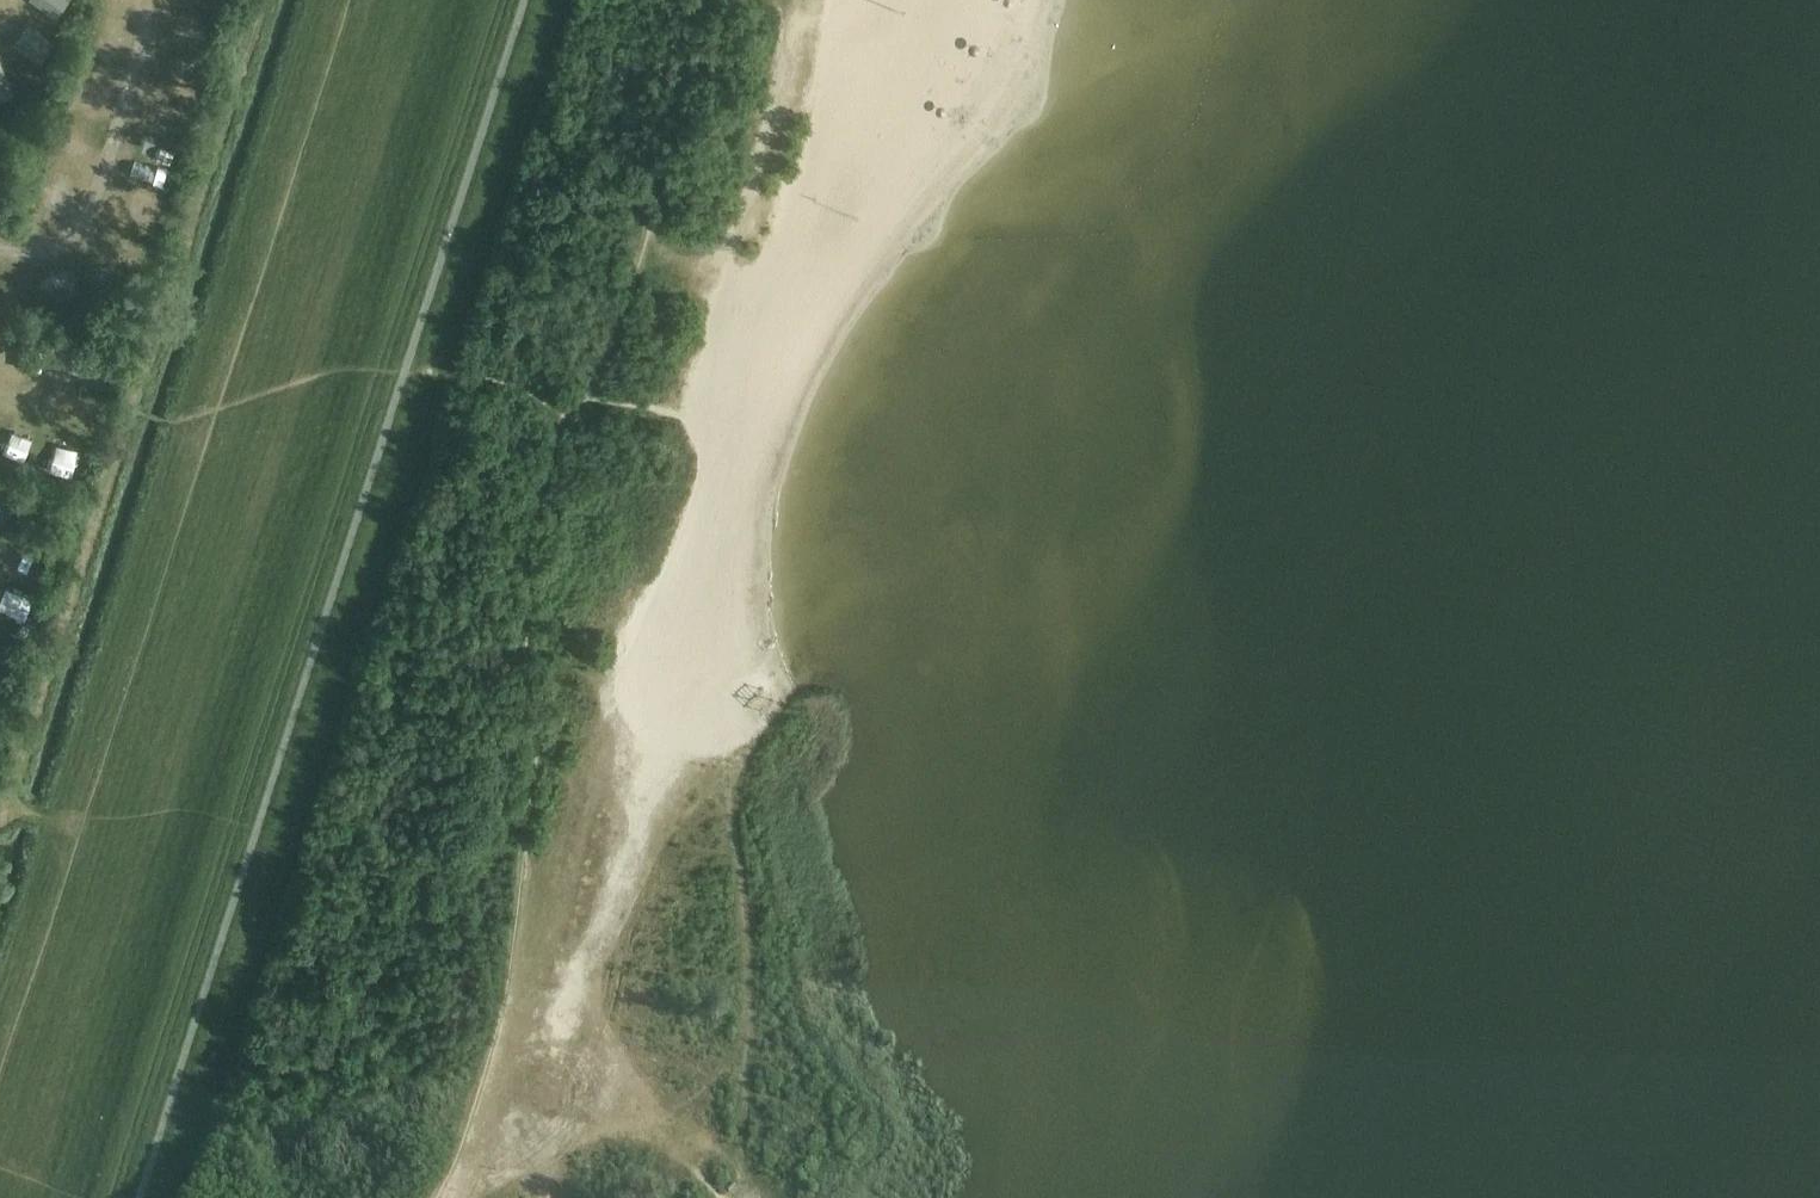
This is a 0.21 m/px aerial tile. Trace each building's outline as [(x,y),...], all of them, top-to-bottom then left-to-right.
[(164,59),(163,78),(195,80),(196,61),(164,59)] [(150,114),(167,120),(172,107),(155,101),(150,114)] [(4,514),(9,489),(0,487),(0,513),(4,514)] [(39,581),(47,552),(20,545),(12,574),(39,581)] [(10,589),(2,605),(21,614),(29,598),(10,589)]
